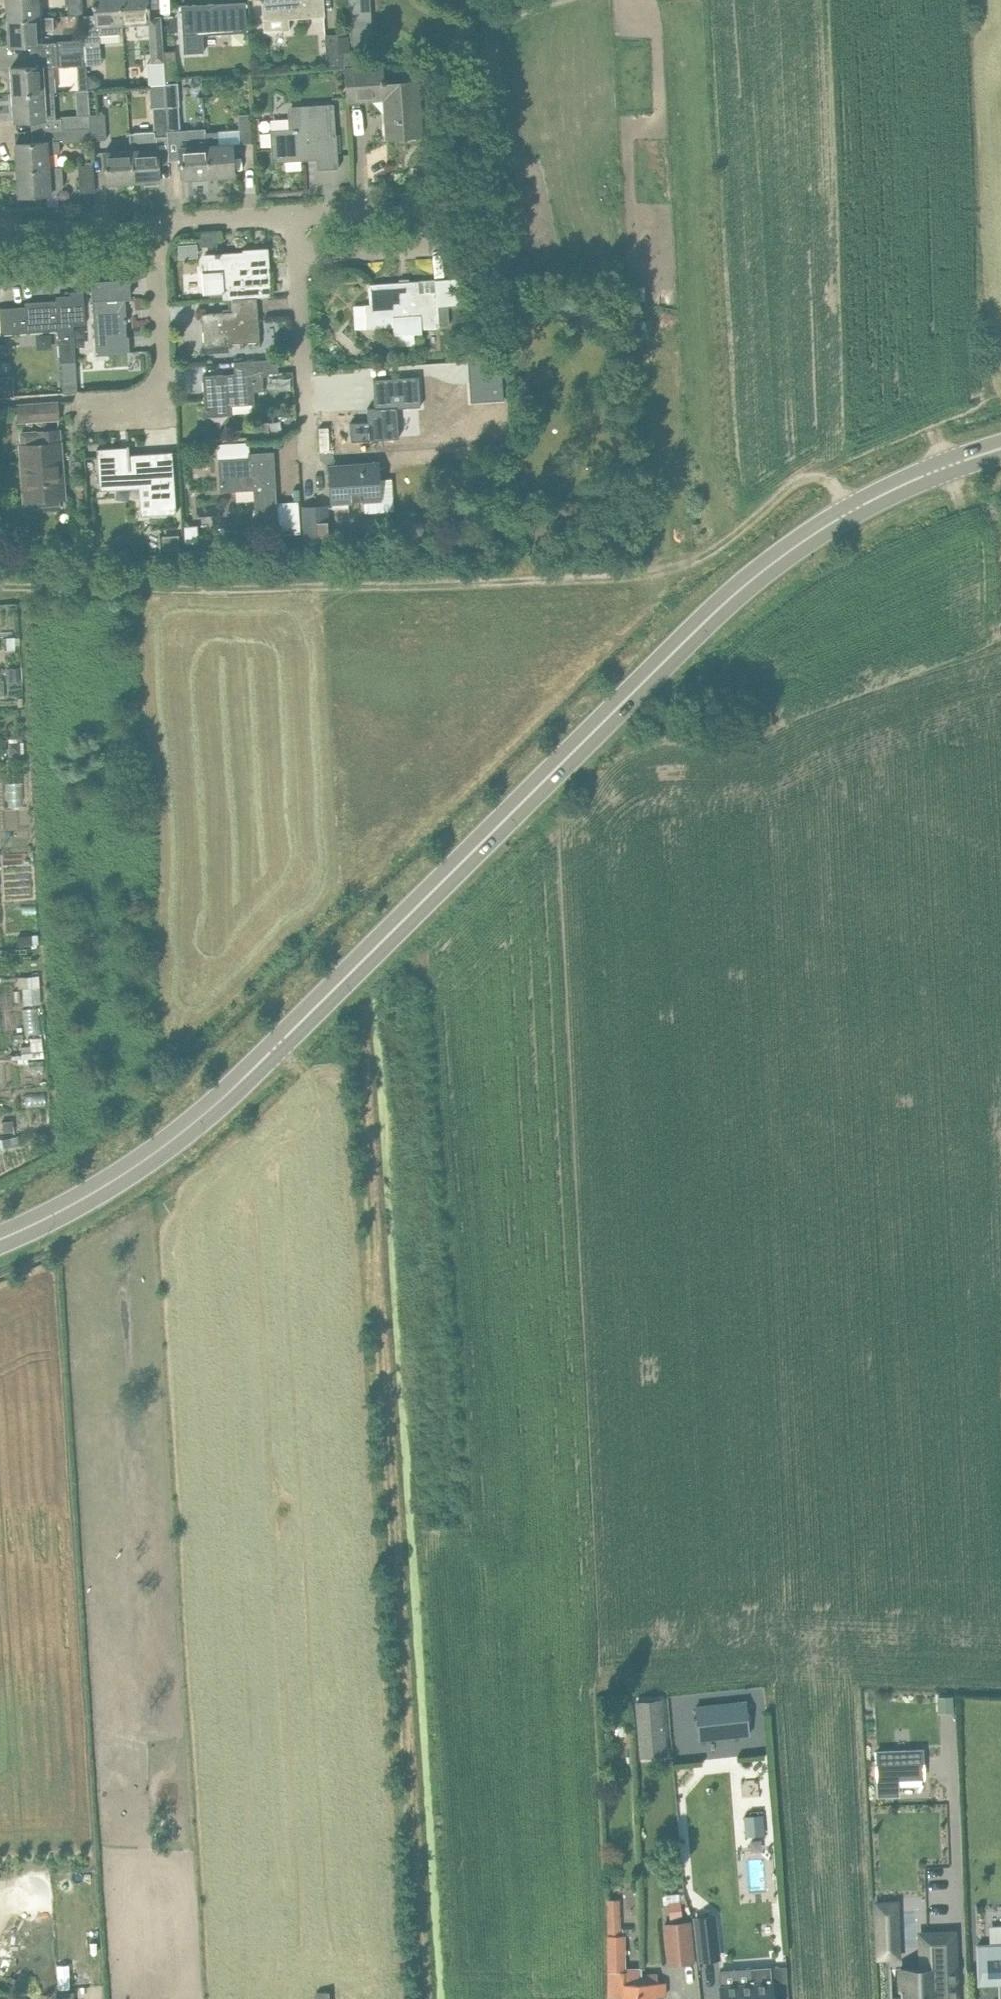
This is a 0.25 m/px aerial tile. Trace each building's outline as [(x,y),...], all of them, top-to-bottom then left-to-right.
[(8,19),(39,17),(38,10),(38,0),(6,0),(8,19)] [(83,8),(82,0),(67,0),(68,15),(83,14),(83,8)] [(120,0),(94,0),(94,3),(92,3),(93,6),(94,6),(95,24),(96,34),(123,33),(122,22),(120,0)] [(122,22),(136,22),(137,35),(149,34),(151,62),(164,61),(163,53),(161,16),(149,17),(148,0),(120,0),(122,22)] [(288,19),(325,17),(324,0),(261,0),(264,33),(289,32),(288,19)] [(351,46),(368,45),(367,36),(373,36),(370,0),(348,0),(351,46)] [(238,33),(238,22),(237,2),(181,5),(184,52),(203,51),(202,35),(238,33)] [(39,17),(8,19),(9,46),(41,44),(40,29),(55,28),(54,16),(39,17)] [(326,34),(328,68),(342,67),(341,50),(340,33),(326,34)] [(58,40),(56,40),(57,53),(86,52),(85,38),(58,40)] [(86,52),(86,63),(101,62),(100,38),(85,38),(86,52)] [(350,50),(341,50),(342,67),(353,66),(352,50),(350,50)] [(86,52),(57,53),(58,65),(86,63),(86,52)] [(163,53),(164,61),(165,79),(177,78),(175,52),(163,53)] [(479,64),(467,65),(468,77),(480,76),(479,64)] [(53,65),(11,67),(12,94),(54,91),(55,91),(53,65)] [(383,65),(344,69),(346,94),(384,91),(385,100),(387,137),(421,135),(417,81),(384,83),(383,65)] [(101,76),(88,77),(89,89),(102,89),(101,76)] [(54,91),(12,94),(14,121),(55,118),(54,91)] [(384,91),(346,94),(346,103),(385,100),(384,91)] [(279,144),(270,144),(272,162),(305,160),(305,157),(316,156),(317,169),(339,168),(337,148),(337,136),(335,136),(333,104),(290,107),(290,117),(278,118),(279,144)] [(180,105),(165,106),(166,136),(181,135),(180,105)] [(166,136),(165,106),(155,107),(157,132),(157,136),(166,136)] [(105,114),(90,115),(90,126),(91,139),(106,138),(105,114)] [(90,115),(61,116),(62,129),(90,127),(90,115)] [(234,175),(233,144),(252,142),(252,141),(251,120),(250,115),(237,116),(238,131),(204,133),(205,145),(207,176),(234,175)] [(258,120),(251,120),(252,141),(259,140),(258,120)] [(90,127),(62,129),(62,140),(91,139),(90,127)] [(34,141),(15,142),(17,169),(49,167),(48,153),(48,152),(60,151),(60,140),(62,140),(62,129),(36,130),(33,135),(34,141)] [(157,136),(157,132),(130,134),(131,150),(133,181),(145,180),(146,184),(156,183),(157,180),(159,180),(158,160),(157,148),(157,136)] [(207,176),(205,145),(179,147),(180,158),(181,178),(207,176)] [(133,181),(131,150),(104,151),(105,163),(106,183),(133,181)] [(78,166),(79,172),(80,192),(95,191),(93,165),(78,166)] [(49,167),(17,169),(19,196),(50,194),(56,193),(63,186),(62,167),(49,167)] [(136,195),(154,196),(154,192),(160,192),(160,185),(114,184),(113,202),(136,202),(136,195)] [(201,233),(197,237),(197,242),(202,246),(216,245),(216,232),(201,233)] [(244,250),(244,256),(237,256),(236,253),(220,254),(220,252),(215,253),(215,254),(204,255),(207,293),(228,291),(228,298),(270,296),(267,249),(244,250)] [(371,306),(366,306),(367,328),(393,326),(394,334),(422,333),(421,328),(439,327),(438,305),(462,303),(460,278),(369,284),(371,306)] [(92,281),(95,323),(100,323),(101,339),(107,339),(108,353),(129,352),(128,336),(126,337),(125,322),(127,322),(126,317),(125,317),(124,310),(122,310),(121,298),(130,297),(129,279),(92,281)] [(57,300),(25,302),(27,332),(58,330),(60,362),(76,361),(73,324),(85,323),(83,291),(70,291),(71,305),(57,306),(57,300)] [(260,341),(257,298),(232,299),(233,311),(213,312),(213,311),(209,311),(209,313),(201,313),(204,345),(260,341)] [(278,372),(277,358),(233,362),(234,373),(203,376),(205,404),(229,402),(229,406),(254,404),(253,391),(263,390),(262,375),(269,375),(269,373),(278,372)] [(77,372),(61,373),(63,393),(78,392),(77,372)] [(418,377),(393,378),(373,379),(375,409),(381,409),(382,421),(350,423),(351,441),(371,440),(398,437),(396,408),(420,407),(418,377)] [(57,402),(17,405),(19,421),(58,419),(57,402)] [(269,424),(253,425),(253,438),(270,437),(269,424)] [(39,500),(40,504),(56,503),(56,499),(64,498),(59,430),(38,431),(39,443),(20,445),(22,473),(32,472),(34,500),(39,500)] [(299,532),(298,522),(297,502),(276,503),(273,456),(272,457),(272,459),(249,460),(248,442),(228,444),(218,445),(220,491),(254,489),(257,527),(277,526),(278,534),(299,532)] [(107,448),(97,448),(98,476),(99,490),(102,490),(101,487),(151,484),(153,512),(162,511),(162,512),(174,511),(174,513),(176,513),(172,451),(170,452),(170,457),(151,458),(151,453),(129,454),(129,445),(126,445),(127,448),(121,449),(120,447),(107,448)] [(391,478),(379,479),(378,462),(357,464),(357,468),(330,470),(331,490),(332,502),(366,500),(367,512),(393,509),(391,478)] [(306,536),(325,535),(328,535),(326,506),(304,507),(306,536)] [(197,527),(185,528),(186,544),(198,543),(197,527)] [(179,537),(164,538),(164,550),(180,549),(179,537)] [(40,976),(23,976),(24,1004),(40,1003),(40,976)] [(25,1032),(41,1032),(41,1021),(33,1021),(34,1010),(26,1009),(25,1032)] [(954,1696),(938,1696),(939,1711),(954,1711),(954,1696)] [(662,1700),(636,1702),(640,1746),(666,1744),(662,1700)] [(746,1701),(696,1707),(700,1740),(750,1734),(746,1701)] [(922,1748),(876,1750),(878,1794),(898,1794),(897,1777),(923,1776),(922,1748)] [(765,1832),(764,1816),(746,1817),(747,1834),(765,1832)] [(896,1902),(876,1903),(878,1956),(898,1956),(896,1902)] [(619,1914),(607,1914),(607,1970),(625,1970),(625,1968),(624,1933),(620,1933),(619,1914)] [(700,1960),(719,1958),(714,1915),(696,1917),(700,1960)] [(689,1921),(665,1924),(665,1925),(669,1963),(693,1961),(689,1921)] [(900,1968),(901,1998),(942,1998),(945,1998),(956,1998),(954,1932),(934,1933),(936,1966),(900,1968)] [(978,1945),(979,1984),(1000,1983),(1000,1945),(978,1945)] [(719,1970),(720,1986),(721,1998),(773,1998),(772,1983),(771,1983),(770,1967),(752,1968),(719,1970)] [(623,1982),(623,1994),(623,1998),(654,1998),(654,1995),(665,1995),(665,1982),(640,1982),(625,1982),(623,1982)]
